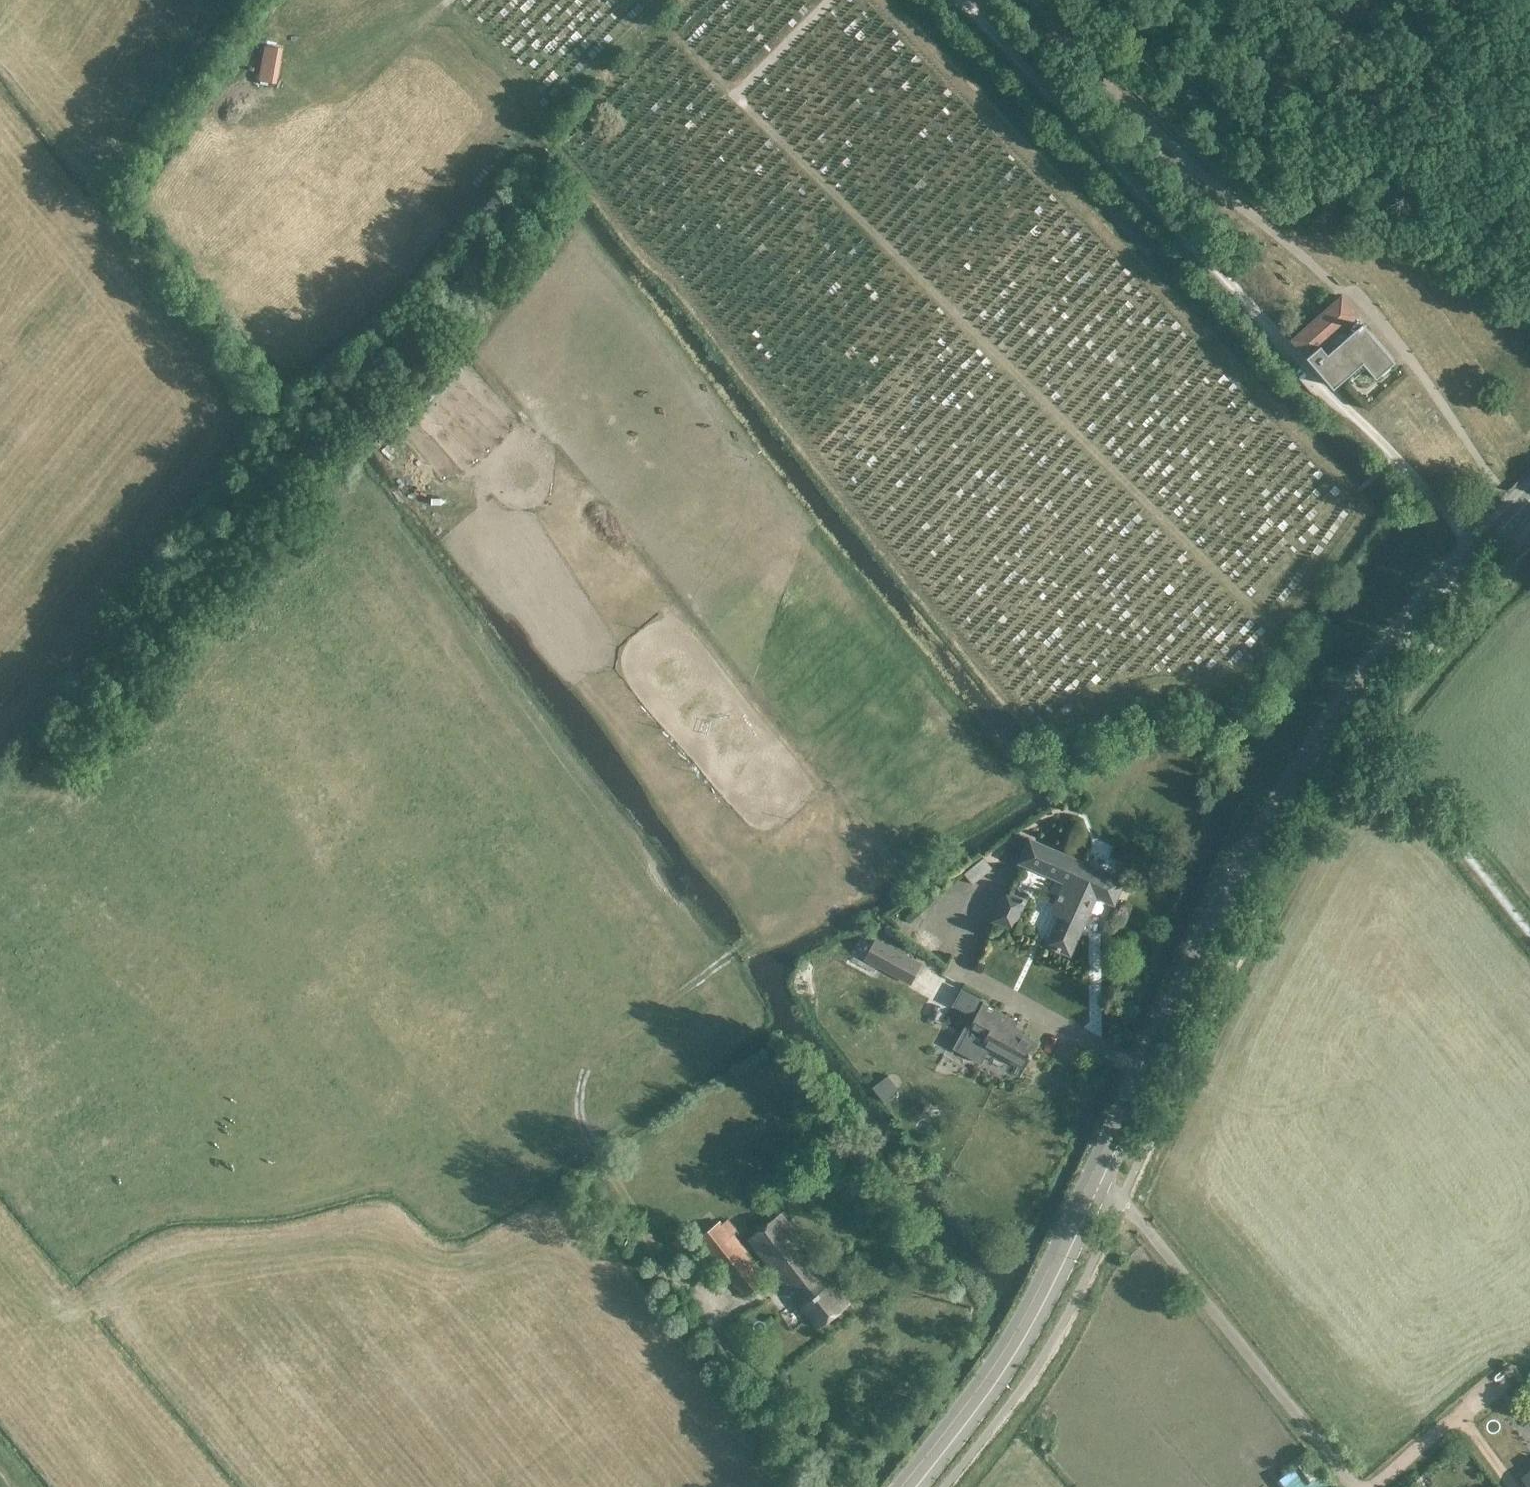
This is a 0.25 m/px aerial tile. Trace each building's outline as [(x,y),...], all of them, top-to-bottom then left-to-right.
[(282,49),(262,46),(256,84),(276,87),(282,49)] [(1343,296),(1341,298),(1293,339),(1334,387),(1350,373),(1354,377),(1367,366),(1377,377),(1396,361),(1363,322),(1360,324),(1355,319),(1359,315),(1343,296)] [(379,455),(368,466),(390,490),(402,478),(379,455)] [(1113,903),(1123,880),(1028,838),(1018,861),(1071,885),(1065,897),(1059,894),(1050,913),(1057,916),(1045,944),(1068,954),(1088,910),(1084,908),(1090,894),(1113,903)] [(1090,849),(1089,865),(1109,866),(1110,850),(1090,849)] [(992,870),(984,859),(964,876),(972,886),(992,870)] [(1011,929),(1024,901),(1005,892),(991,920),(1011,929)] [(921,967),(877,942),(867,963),(911,988),(921,967)] [(1024,1070),(1038,1043),(1010,1028),(1013,1022),(981,1004),(956,1051),(951,1050),(980,1065),(988,1052),(1024,1070)] [(931,1011),(924,1006),(918,1016),(926,1020),(931,1011)] [(816,1328),(848,1303),(779,1215),(747,1240),(816,1328)] [(742,1296),(762,1281),(729,1237),(734,1234),(725,1222),(721,1226),(719,1224),(699,1239),(742,1296)] [(1323,1486),(1316,1478),(1308,1484),(1295,1468),(1283,1477),(1290,1486),(1323,1486)] [(1521,1477),(1528,1486),(1529,1486),(1529,1470),(1521,1477)]
